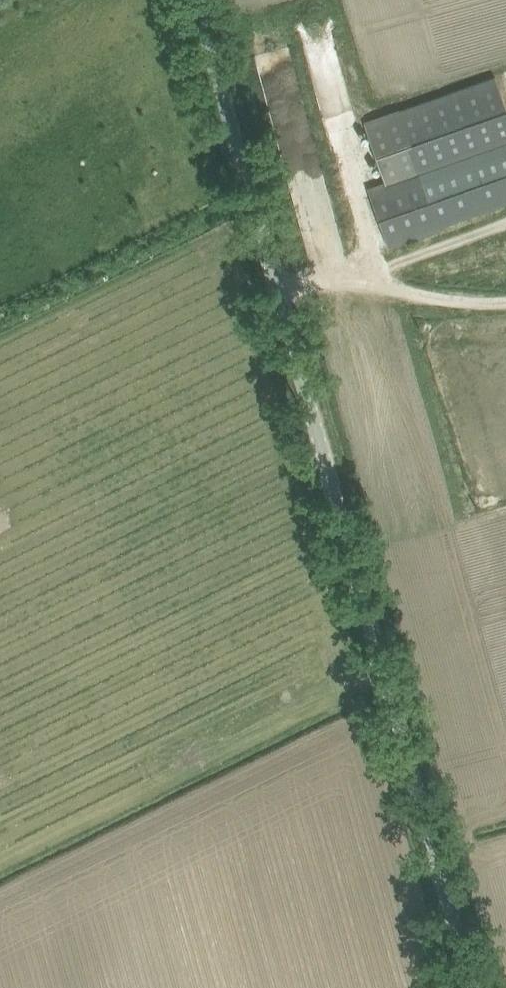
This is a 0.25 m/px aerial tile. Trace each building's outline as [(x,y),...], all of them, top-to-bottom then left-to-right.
[(388,247),(440,228),(439,224),(505,201),(505,106),(495,76),(364,122),(385,181),(367,187),(388,247)]
